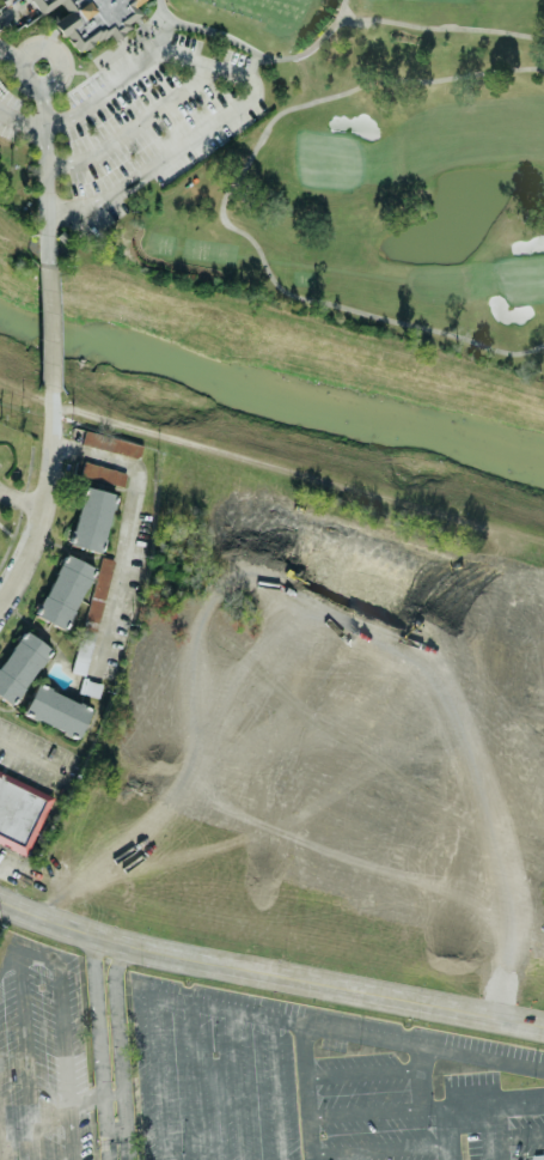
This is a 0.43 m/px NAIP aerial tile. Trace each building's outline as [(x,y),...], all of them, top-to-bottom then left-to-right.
[(41,13),(31,0),(59,0),(41,13)] [(67,11),(59,0),(140,0),(133,5),(139,13),(127,22),(129,26),(112,38),(109,34),(103,38),(99,35),(77,50),(65,34),(62,35),(51,22),(67,11)] [(142,444),(84,429),(81,443),(139,458),(142,444)] [(122,487),(127,473),(85,461),(80,475),(122,487)] [(115,494),(84,486),(69,544),(100,552),(115,494)] [(35,616),(65,629),(92,566),(63,553),(35,616)] [(114,559),(100,556),(71,671),(85,674),(114,559)] [(11,705),(50,648),(23,630),(0,664),(0,697),(11,705)] [(77,738),(90,708),(35,683),(22,713),(77,738)] [(0,771),(0,842),(26,853),(52,794),(0,771)]
